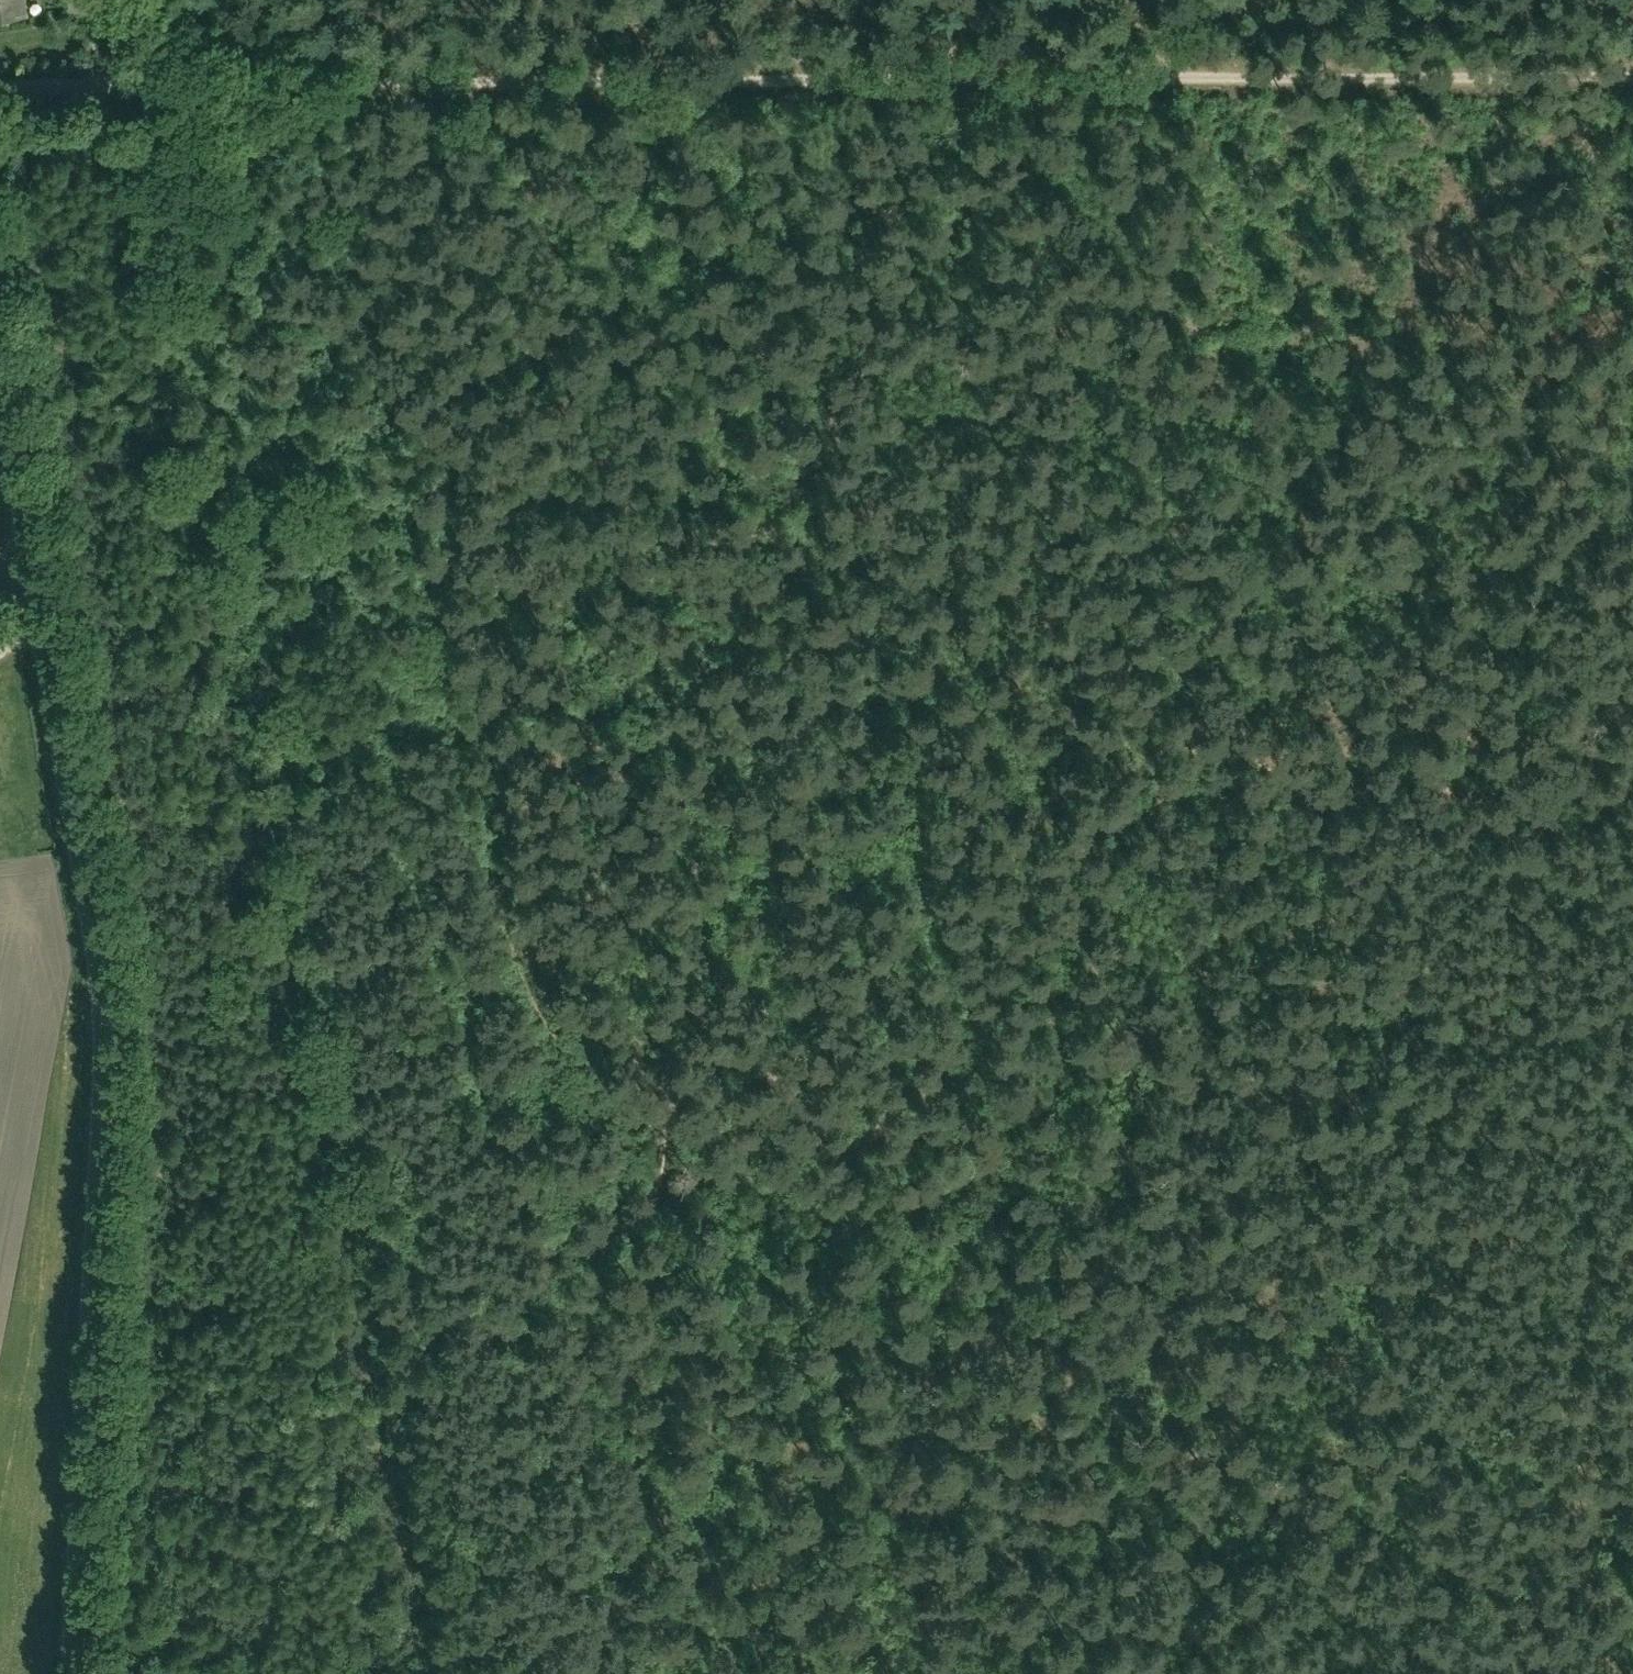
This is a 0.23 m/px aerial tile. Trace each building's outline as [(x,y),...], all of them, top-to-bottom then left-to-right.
[(27,16),(25,0),(0,0),(0,19),(27,16)]
